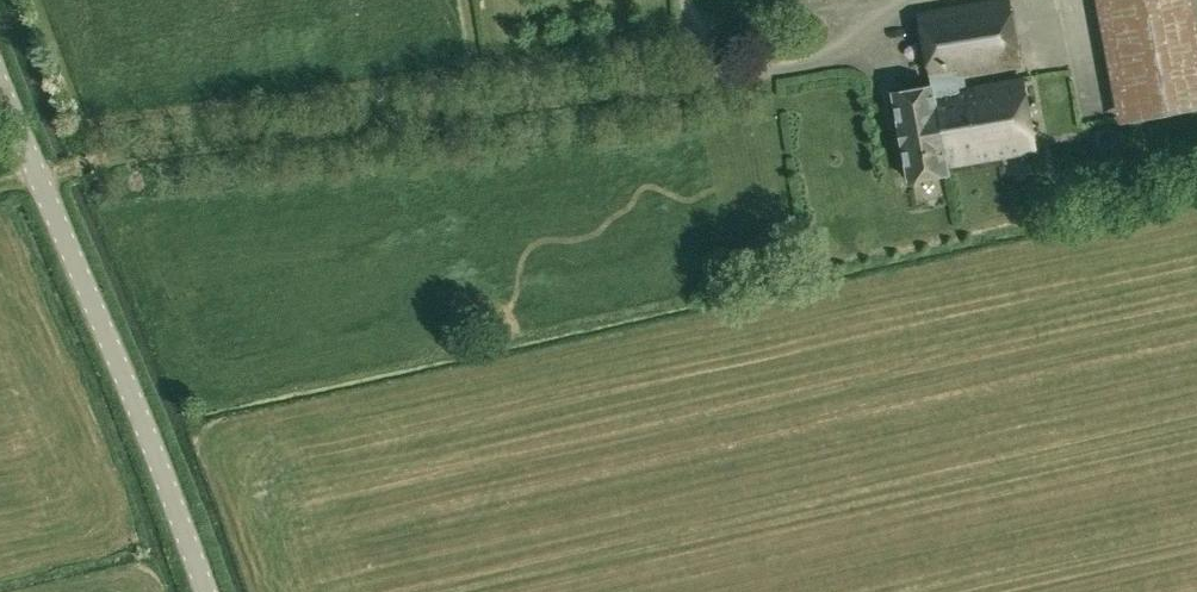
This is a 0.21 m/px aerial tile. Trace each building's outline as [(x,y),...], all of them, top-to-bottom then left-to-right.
[(931,85),(933,85),(948,167),(1037,151),(1024,76),(967,86),(966,77),(1022,66),(1010,0),(980,0),(917,11),(931,85)] [(1132,112),(1196,100),(1196,0),(1111,0),(1132,112)] [(933,85),(931,85),(893,92),(909,180),(949,172),(948,167),(933,85)]
